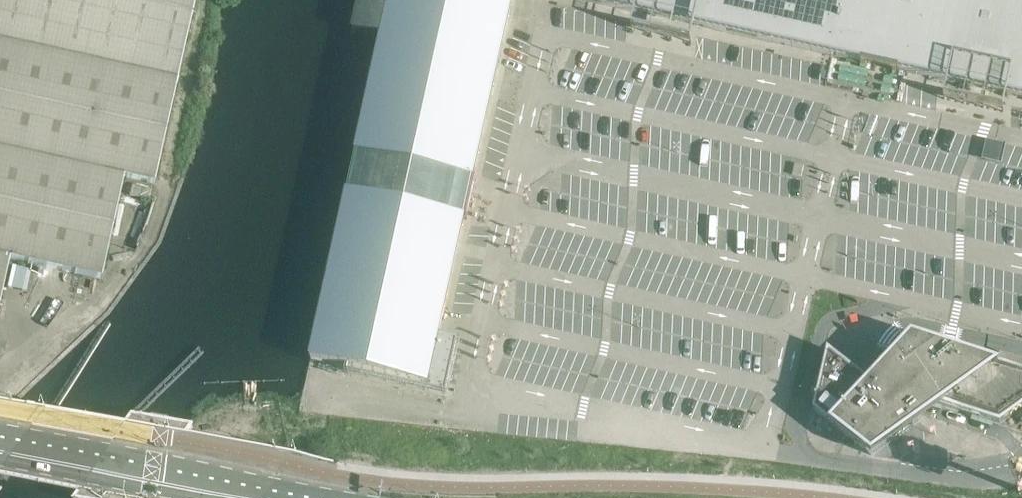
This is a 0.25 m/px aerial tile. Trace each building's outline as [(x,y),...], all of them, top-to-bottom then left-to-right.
[(10,259),(101,279),(124,178),(153,185),(176,83),(194,0),(0,0),(0,302),(10,259)] [(311,360),(324,363),(325,363),(329,364),(333,365),(337,366),(340,367),(344,368),(346,368),(349,369),(348,374),(446,396),(449,385),(452,369),(456,354),(458,343),(438,339),(476,168),(509,22),(512,6),(513,0),(390,0),(382,37),(312,356),(311,360)] [(708,29),(827,55),(839,0),(579,0),(708,29)] [(827,55),(1021,98),(1021,0),(839,0),(827,55)] [(30,271),(13,267),(8,288),(25,292),(30,271)] [(921,422),(936,411),(942,406),(1000,425),(1021,409),(1021,372),(936,344),(911,336),(886,363),(869,382),(828,350),(813,412),(872,457),(921,422)]
